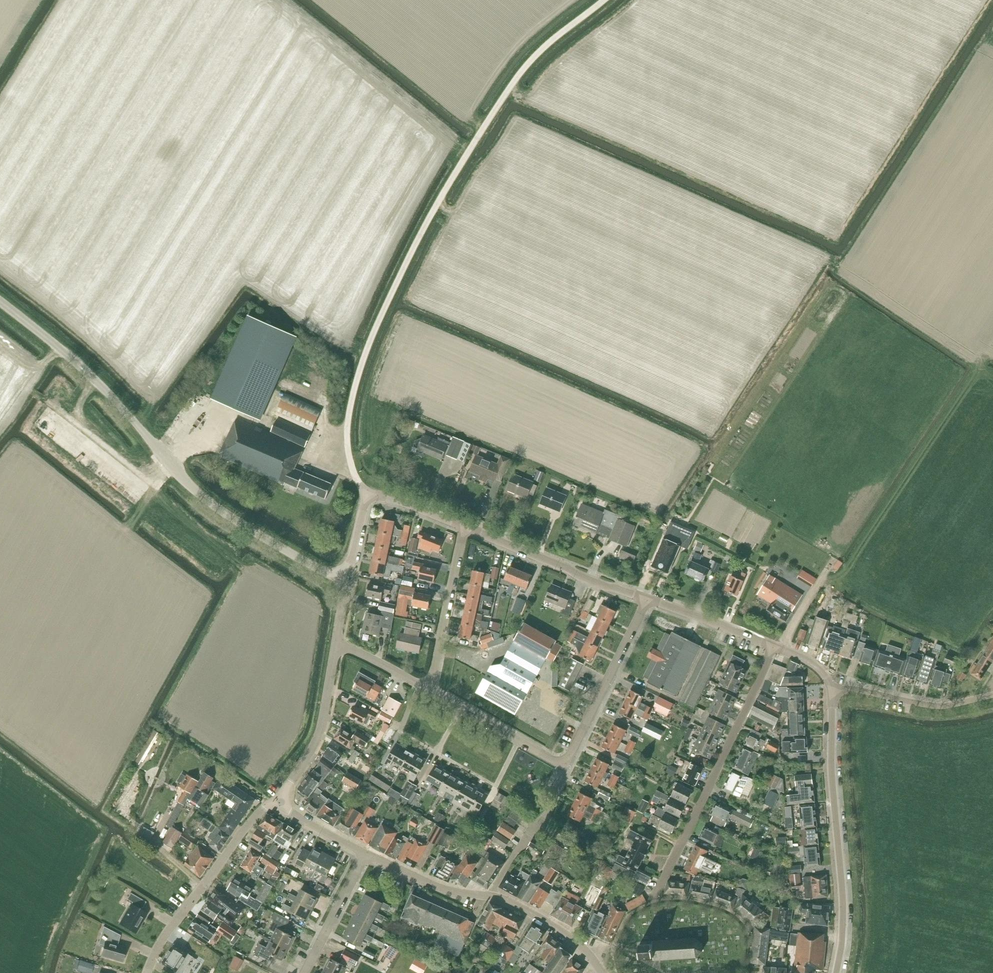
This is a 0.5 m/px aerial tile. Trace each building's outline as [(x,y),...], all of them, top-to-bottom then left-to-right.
[(212,400),(259,420),(295,337),(248,316),(212,400)] [(322,409),(285,393),(275,415),(312,431),(322,409)] [(271,432),(288,439),(287,441),(251,425),(243,421),(237,419),(219,456),(220,457),(220,456),(284,485),(285,485),(286,483),(298,488),(298,487),(326,499),(332,484),(295,469),(304,449),(290,442),(291,440),(305,447),(310,435),(277,420),(271,432)] [(408,419),(405,427),(412,430),(415,422),(408,419)] [(451,444),(438,439),(437,441),(424,435),(418,449),(442,459),(442,458),(445,459),(446,455),(463,462),(471,444),(454,437),(451,444)] [(473,444),(470,452),(478,455),(481,448),(473,444)] [(477,456),(470,471),(494,481),(501,466),(479,457),(477,456)] [(511,460),(506,458),(502,468),(507,470),(511,460)] [(544,472),(538,470),(534,480),(540,482),(544,472)] [(508,491),(526,498),(528,493),(533,496),(537,486),(532,484),(533,482),(514,474),(508,491)] [(566,495),(548,488),(541,504),(559,512),(566,495)] [(597,532),(610,538),(610,539),(627,546),(635,526),(628,524),(630,519),(605,510),(604,513),(582,504),(574,524),(596,533),(597,532)] [(398,529),(394,524),(395,521),(382,519),(379,533),(396,536),(402,538),(408,539),(409,532),(410,526),(405,525),(404,531),(398,529)] [(652,567),(668,574),(681,546),(688,549),(695,532),(671,522),(664,539),(652,567)] [(419,548),(430,552),(432,548),(439,551),(443,541),(425,534),(420,532),(418,537),(423,539),(419,548)] [(379,533),(376,546),(389,549),(390,542),(394,543),(396,536),(379,533)] [(418,539),(412,538),(409,551),(415,553),(418,539)] [(701,552),(704,545),(697,542),(694,549),(701,552)] [(390,563),(404,566),(405,566),(407,560),(403,559),(398,558),(391,557),(387,556),(389,549),(376,546),(373,560),(390,563)] [(636,555),(623,549),(620,557),(633,563),(636,555)] [(708,569),(711,571),(717,573),(721,564),(711,560),(707,569),(698,564),(702,555),(696,552),(691,562),(691,561),(688,568),(687,568),(686,571),(686,573),(703,581),(708,569)] [(390,563),(373,560),(370,574),(383,576),(390,577),(391,570),(403,573),(404,566),(390,563)] [(838,560),(833,568),(837,571),(843,563),(838,560)] [(413,569),(420,570),(418,579),(434,582),(437,570),(424,567),(424,564),(414,562),(413,569)] [(504,579),(511,582),(507,593),(512,594),(521,571),(510,566),(504,579)] [(499,568),(494,567),(491,578),(497,580),(499,568)] [(800,576),(815,585),(819,578),(804,569),(800,576)] [(737,596),(743,581),(746,574),(737,570),(734,577),(731,576),(725,590),(737,596)] [(482,586),(488,588),(491,574),(474,571),(471,585),(482,587),(482,586)] [(516,596),(518,590),(520,586),(527,589),(532,576),(521,571),(512,594),(516,596)] [(757,595),(772,603),(767,610),(786,621),(792,611),(793,611),(803,595),(770,575),(757,595)] [(414,579),(404,576),(402,584),(412,586),(414,579)] [(366,596),(382,599),(383,592),(390,594),(391,587),(385,586),(384,588),(369,584),(366,596)] [(546,600),(564,607),(562,613),(569,616),(576,601),(569,598),(571,592),(553,584),(546,600)] [(431,596),(415,592),(415,593),(411,592),(412,587),(401,585),(400,593),(407,594),(406,599),(413,601),(412,605),(428,609),(431,596)] [(468,597),(479,600),(492,602),(493,597),(480,595),(482,587),(471,585),(468,597)] [(497,605),(506,607),(507,601),(503,600),(504,596),(499,595),(497,605)] [(465,611),(483,614),(489,616),(490,611),(477,608),(479,600),(468,597),(465,611)] [(525,601),(518,598),(512,612),(520,615),(525,601)] [(584,610),(589,613),(595,602),(590,599),(584,610)] [(397,609),(396,615),(401,616),(402,610),(404,601),(399,600),(397,609)] [(396,605),(381,601),(379,610),(394,613),(396,605)] [(602,604),(595,617),(598,618),(610,624),(616,611),(602,604)] [(857,616),(860,609),(850,605),(847,612),(846,612),(844,618),(856,623),(858,616),(857,616)] [(834,609),(831,617),(837,619),(840,611),(834,609)] [(389,625),(392,614),(382,611),(381,616),(367,613),(363,632),(379,635),(381,623),(389,625)] [(488,629),(489,623),(481,621),(483,614),(465,611),(462,624),(473,626),(480,628),(488,629)] [(589,613),(584,611),(580,618),(585,620),(589,613)] [(840,655),(844,643),(843,643),(845,636),(843,635),(845,630),(834,626),(833,628),(827,626),(829,621),(816,617),(807,644),(820,648),(826,629),(828,630),(822,649),(834,653),(835,655),(838,656),(840,655)] [(604,637),(610,624),(598,618),(592,631),(604,637)] [(421,624),(414,623),(407,621),(404,634),(400,633),(397,648),(419,653),(422,638),(418,637),(421,624)] [(501,624),(493,622),(491,630),(499,631),(501,624)] [(556,643),(557,641),(524,623),(514,640),(515,640),(501,664),(491,666),(476,693),(515,715),(533,683),(535,684),(538,679),(536,678),(547,658),(554,661),(562,647),(556,643)] [(470,640),(470,639),(477,641),(478,636),(472,635),(473,626),(462,624),(459,637),(470,640)] [(840,655),(852,659),(858,640),(860,632),(847,628),(845,636),(843,643),(844,643),(840,655)] [(807,631),(801,629),(797,640),(803,642),(807,631)] [(571,636),(576,638),(586,643),(597,649),(604,637),(592,631),(588,638),(582,634),(579,633),(574,630),(571,636)] [(666,633),(657,651),(652,648),(647,657),(653,659),(644,677),(649,679),(647,683),(676,697),(701,646),(673,632),(671,636),(666,633)] [(492,634),(480,638),(482,644),(494,640),(492,634)] [(571,636),(568,642),(567,644),(572,646),(576,638),(571,636)] [(917,652),(921,639),(915,637),(911,650),(917,652)] [(865,646),(866,644),(859,641),(854,657),(860,659),(860,661),(871,665),(877,649),(865,646)] [(579,656),(591,662),(597,649),(586,643),(579,656)] [(901,675),(902,674),(906,659),(899,657),(902,649),(889,645),(886,653),(879,650),(873,666),(885,670),(886,672),(889,673),(890,672),(901,675)] [(992,660),(992,650),(988,647),(984,654),(992,660)] [(706,649),(695,672),(681,699),(695,706),(720,656),(706,649)] [(930,657),(924,655),(916,680),(927,684),(933,668),(934,669),(937,662),(936,661),(940,651),(933,649),(930,657)] [(907,656),(906,659),(902,674),(903,674),(902,676),(914,680),(920,660),(914,658),(916,652),(911,651),(909,657),(907,656)] [(563,655),(559,653),(555,659),(560,662),(563,655)] [(987,670),(992,661),(992,660),(984,654),(977,664),(987,670)] [(745,660),(733,655),(724,673),(742,682),(747,671),(741,668),(745,660)] [(955,666),(958,660),(947,655),(944,661),(955,666)] [(583,664),(573,659),(572,659),(569,664),(580,670),(583,664)] [(792,673),(795,673),(799,664),(791,661),(787,669),(781,685),(787,685),(803,685),(803,675),(792,675),(792,673)] [(970,671),(972,672),(971,674),(981,680),(987,670),(977,664),(975,662),(970,671)] [(781,685),(787,669),(772,663),(766,679),(781,685)] [(580,670),(569,664),(567,669),(578,675),(580,670)] [(578,675),(567,669),(564,675),(575,680),(578,675)] [(946,673),(934,669),(929,685),(941,688),(946,673)] [(966,675),(961,671),(957,678),(962,681),(966,675)] [(375,684),(376,682),(359,672),(354,681),(357,683),(353,689),(367,697),(369,694),(377,698),(382,688),(375,684)] [(719,685),(723,687),(729,689),(727,693),(733,696),(734,692),(736,693),(742,682),(724,673),(719,685)] [(564,675),(561,680),(572,686),(575,680),(564,675)] [(951,680),(946,679),(943,689),(948,690),(951,680)] [(559,686),(569,691),(572,686),(561,680),(559,686)] [(770,693),(773,686),(764,683),(762,690),(770,693)] [(723,687),(721,690),(719,689),(714,701),(731,709),(737,698),(733,696),(727,693),(729,689),(723,687)] [(787,687),(779,687),(775,695),(779,697),(788,698),(788,700),(804,700),(803,688),(787,688),(787,687)] [(647,706),(640,702),(643,696),(631,690),(625,702),(637,708),(645,711),(644,712),(650,714),(653,709),(647,706)] [(769,705),(771,699),(760,694),(757,699),(769,705)] [(389,697),(382,710),(394,717),(401,704),(389,697)] [(788,700),(788,698),(779,697),(779,712),(788,711),(788,712),(804,711),(804,700),(788,700)] [(673,705),(658,698),(653,706),(669,713),(673,705)] [(708,712),(713,714),(718,717),(716,720),(722,723),(724,719),(726,721),(731,709),(714,701),(708,712)] [(619,713),(631,719),(634,714),(647,720),(650,714),(644,712),(645,711),(637,708),(625,702),(619,713)] [(755,703),(748,716),(773,729),(778,720),(783,722),(786,716),(781,714),(780,715),(755,703)] [(368,715),(371,716),(371,718),(375,720),(377,715),(360,706),(359,708),(355,706),(349,716),(364,724),(368,715)] [(782,736),(805,735),(804,711),(788,712),(789,729),(782,729),(782,736)] [(392,718),(383,713),(381,718),(390,723),(392,718)] [(713,714),(711,718),(709,717),(703,728),(721,736),(726,725),(722,723),(716,720),(718,717),(713,714)] [(683,718),(680,724),(687,727),(689,721),(683,718)] [(390,726),(385,723),(381,730),(385,733),(389,726),(390,726)] [(614,724),(608,736),(620,742),(626,730),(614,724)] [(631,727),(628,732),(639,738),(642,732),(631,727)] [(355,741),(366,748),(371,740),(357,732),(354,736),(342,728),(335,739),(350,748),(351,748),(353,749),(354,747),(352,746),(355,741)] [(703,728),(698,739),(715,748),(721,736),(703,728)] [(752,729),(751,730),(744,744),(758,751),(761,746),(762,747),(765,741),(760,739),(762,735),(762,734),(752,729)] [(154,732),(135,764),(139,766),(153,743),(156,744),(161,736),(154,732)] [(614,754),(620,742),(608,736),(602,747),(614,754)] [(790,741),(781,742),(781,753),(808,752),(808,746),(807,746),(807,737),(794,737),(794,742),(790,742),(790,741)] [(692,750),(710,759),(715,748),(698,739),(692,750)] [(627,746),(633,748),(636,743),(630,740),(627,746)] [(779,745),(770,740),(766,748),(775,752),(779,745)] [(397,743),(385,764),(390,767),(393,761),(403,766),(411,751),(397,743)] [(343,754),(330,745),(322,757),(335,766),(343,754)] [(630,754),(633,748),(627,746),(625,751),(630,754)] [(754,764),(759,754),(743,746),(738,757),(754,764)] [(409,778),(414,781),(426,760),(411,751),(403,766),(413,772),(409,778)] [(617,754),(614,760),(625,765),(628,759),(617,754)] [(696,763),(706,767),(709,760),(700,756),(696,763)] [(754,764),(738,757),(733,768),(748,775),(754,764)] [(316,787),(318,789),(325,779),(334,767),(322,758),(318,764),(315,770),(310,776),(309,775),(298,789),(308,797),(316,787)] [(608,773),(605,772),(609,764),(597,758),(591,770),(606,778),(608,773)] [(624,766),(615,761),(612,767),(622,771),(624,766)] [(681,771),(686,774),(684,779),(695,785),(703,769),(691,763),(686,761),(681,771)] [(436,765),(424,786),(428,789),(432,783),(442,788),(450,773),(436,765)] [(673,776),(675,771),(668,767),(665,772),(673,776)] [(597,788),(601,781),(604,783),(606,778),(591,770),(585,782),(597,788)] [(750,778),(732,770),(723,789),(740,797),(750,778)] [(212,781),(214,778),(205,772),(187,801),(199,809),(208,794),(207,794),(214,782),(212,781)] [(362,780),(348,772),(342,782),(356,790),(362,780)] [(446,791),(456,796),(465,781),(450,773),(442,788),(438,794),(443,797),(446,791)] [(372,774),(368,779),(387,791),(390,786),(372,774)] [(616,783),(619,777),(613,774),(610,780),(616,783)] [(779,777),(772,774),(766,784),(771,787),(770,790),(779,794),(784,797),(783,779),(779,777)] [(795,776),(796,786),(797,794),(787,795),(788,804),(814,802),(811,774),(795,776)] [(181,786),(188,791),(186,795),(184,793),(178,802),(184,805),(189,797),(192,793),(198,782),(187,776),(181,786)] [(255,799),(239,788),(221,776),(213,788),(235,803),(233,805),(218,826),(231,835),(255,799)] [(613,788),(616,783),(610,780),(608,785),(613,788)] [(324,781),(318,789),(316,787),(315,789),(317,790),(304,807),(316,816),(328,799),(321,793),(328,784),(324,781)] [(409,800),(417,786),(408,781),(400,795),(409,800)] [(476,816),(488,795),(465,781),(456,796),(453,802),(476,816)] [(366,782),(359,792),(371,799),(378,789),(366,782)] [(689,797),(690,797),(692,794),(692,792),(692,791),(675,782),(674,784),(676,785),(671,797),(686,804),(689,797)] [(612,795),(601,789),(598,795),(609,800),(612,795)] [(665,807),(663,806),(662,808),(680,817),(685,806),(670,798),(669,799),(668,798),(669,796),(657,790),(655,794),(660,797),(668,801),(665,807)] [(773,807),(779,794),(770,790),(764,803),(773,807)] [(414,792),(408,802),(414,806),(420,795),(414,792)] [(589,805),(592,798),(579,792),(574,804),(599,817),(602,811),(596,808),(589,805)] [(334,826),(340,815),(344,809),(329,799),(325,805),(325,804),(317,816),(334,826)] [(502,803),(495,799),(491,805),(499,810),(502,803)] [(642,814),(648,802),(642,799),(636,811),(642,814)] [(530,804),(524,801),(521,806),(527,809),(530,804)] [(166,825),(172,829),(184,806),(178,803),(166,825)] [(732,811),(716,803),(710,814),(713,816),(711,821),(722,826),(722,825),(725,826),(730,817),(750,827),(754,820),(733,810),(732,811)] [(580,822),(583,816),(596,822),(599,817),(574,804),(568,816),(580,822)] [(800,805),(800,810),(802,824),(802,829),(817,828),(814,804),(800,805)] [(523,813),(515,807),(512,812),(520,818),(523,813)] [(636,812),(626,807),(621,818),(630,823),(636,812)] [(341,816),(335,827),(350,836),(351,835),(357,825),(363,815),(352,808),(346,818),(341,816)] [(373,811),(368,808),(364,815),(369,818),(373,811)] [(648,823),(658,828),(659,826),(672,832),(678,820),(665,814),(666,811),(658,808),(655,816),(652,815),(648,823)] [(440,823),(444,816),(437,812),(434,819),(440,823)] [(509,816),(517,822),(520,818),(512,812),(509,816)] [(193,818),(201,823),(204,819),(197,814),(193,818)] [(264,846),(261,844),(267,834),(273,838),(282,822),(267,814),(248,844),(261,852),(264,846)] [(517,822),(509,816),(506,821),(514,827),(517,822)] [(213,824),(214,823),(205,817),(204,819),(201,823),(209,830),(210,829),(213,831),(209,837),(213,840),(210,845),(219,852),(230,836),(213,824)] [(419,822),(412,818),(409,823),(416,827),(419,822)] [(378,828),(365,821),(361,827),(357,825),(351,835),(355,837),(368,844),(378,828)] [(517,831),(503,822),(498,830),(511,839),(517,831)] [(284,823),(273,840),(275,841),(274,844),(273,843),(267,854),(272,857),(281,844),(288,849),(292,843),(298,832),(284,823)] [(398,833),(400,828),(396,825),(393,830),(382,824),(370,845),(385,854),(395,837),(398,833)] [(435,825),(427,840),(436,845),(444,830),(435,825)] [(151,842),(157,832),(146,826),(140,836),(151,842)] [(720,834),(705,826),(699,837),(714,845),(720,834)] [(163,842),(172,848),(182,832),(173,827),(163,842)] [(818,844),(817,828),(802,829),(804,845),(818,844)] [(634,842),(626,858),(620,854),(616,861),(636,872),(643,859),(644,860),(649,850),(647,849),(652,841),(652,840),(631,829),(627,838),(634,842)] [(584,834),(576,830),(574,834),(581,838),(584,834)] [(198,840),(185,831),(179,839),(192,848),(198,840)] [(497,832),(492,839),(505,848),(510,841),(497,832)] [(438,843),(448,849),(454,838),(444,833),(438,843)] [(476,873),(472,879),(488,889),(505,863),(486,851),(489,845),(492,841),(481,834),(480,833),(471,848),(471,849),(472,849),(481,855),(486,858),(476,873)] [(396,859),(396,858),(408,839),(404,836),(401,840),(395,837),(385,854),(396,859)] [(786,836),(776,837),(777,845),(786,844),(786,836)] [(547,846),(533,838),(529,845),(543,853),(547,846)] [(413,844),(408,841),(398,859),(414,868),(427,845),(416,839),(413,844)] [(564,849),(553,842),(549,848),(560,854),(564,849)] [(799,846),(794,847),(792,847),(788,847),(788,853),(800,852),(800,855),(805,855),(806,867),(821,866),(818,844),(804,845),(804,846),(799,846)] [(200,877),(214,858),(198,845),(185,864),(200,877)] [(708,851),(696,845),(684,869),(696,874),(699,869),(704,871),(711,874),(716,862),(705,857),(708,851)] [(296,864),(299,866),(304,868),(306,865),(313,868),(309,876),(313,878),(317,871),(316,870),(326,853),(314,847),(311,853),(304,848),(297,861),(296,864)] [(761,850),(755,847),(750,857),(756,859),(761,850)] [(263,869),(258,866),(260,863),(258,861),(261,856),(251,850),(242,866),(253,874),(251,877),(256,880),(258,877),(263,869)] [(316,870),(317,871),(323,874),(319,881),(324,884),(328,876),(327,876),(336,859),(326,853),(316,870)] [(267,865),(264,869),(273,874),(280,864),(265,854),(260,861),(267,865)] [(466,887),(472,879),(476,873),(473,871),(478,863),(467,855),(457,870),(454,874),(451,879),(466,887)] [(436,867),(438,868),(434,876),(449,882),(451,879),(458,865),(441,856),(435,866),(436,867)] [(778,882),(787,863),(777,859),(769,877),(778,882)] [(628,878),(629,877),(634,879),(647,885),(652,875),(638,869),(636,874),(632,872),(615,863),(611,870),(628,878)] [(545,865),(540,873),(546,876),(550,869),(551,869),(551,868),(545,865)] [(790,873),(802,872),(801,865),(789,866),(790,873)] [(293,870),(286,867),(284,872),(290,875),(293,870)] [(546,876),(546,877),(545,878),(548,879),(545,884),(548,886),(551,881),(553,882),(558,874),(551,869),(550,869),(546,876)] [(517,876),(508,871),(499,887),(517,897),(526,881),(527,881),(530,876),(530,875),(521,870),(517,876)] [(530,875),(530,876),(527,881),(526,881),(517,897),(529,902),(543,879),(539,877),(538,879),(534,877),(537,872),(534,870),(530,875)] [(281,873),(276,871),(272,877),(271,877),(268,882),(272,886),(276,881),(281,873)] [(790,886),(801,885),(800,873),(789,874),(790,886)] [(806,899),(813,898),(828,897),(826,875),(804,877),(806,899)] [(109,879),(104,876),(99,884),(104,887),(109,879)] [(256,901),(257,898),(251,894),(254,889),(240,881),(241,880),(235,877),(230,886),(228,890),(240,897),(239,899),(252,907),(256,901)] [(739,880),(737,886),(746,889),(749,880),(743,878),(739,880)] [(716,882),(704,879),(704,882),(703,887),(700,898),(711,901),(716,882)] [(704,882),(693,880),(689,896),(700,898),(703,887),(704,882)] [(287,884),(280,881),(276,888),(283,891),(287,884)] [(668,881),(665,893),(687,896),(689,883),(668,881)] [(272,886),(266,883),(260,892),(267,896),(272,886)] [(325,887),(317,883),(315,888),(322,892),(325,887)] [(645,886),(638,883),(634,892),(640,895),(645,886)] [(736,897),(719,891),(721,887),(719,886),(717,890),(716,890),(712,901),(732,909),(736,897)] [(770,916),(764,912),(743,895),(745,890),(737,887),(735,894),(741,897),(734,910),(754,926),(757,921),(764,925),(770,916)] [(549,893),(540,888),(530,903),(540,908),(545,900),(549,893)] [(225,895),(216,889),(209,899),(222,908),(222,909),(222,910),(217,917),(223,922),(230,927),(243,909),(225,895)] [(301,889),(297,897),(290,893),(288,898),(295,901),(313,910),(319,898),(301,889)] [(557,892),(552,889),(549,893),(545,900),(556,907),(564,894),(558,890),(557,892)] [(556,907),(552,913),(551,914),(572,926),(573,925),(582,908),(575,904),(579,898),(567,892),(567,891),(564,894),(556,907)] [(600,895),(593,891),(583,908),(590,912),(600,895)] [(148,913),(141,909),(142,908),(143,908),(146,902),(131,893),(127,899),(132,902),(120,924),(136,933),(148,913)] [(388,910),(392,912),(395,908),(390,906),(383,902),(382,903),(365,894),(359,905),(377,914),(378,913),(381,907),(388,910)] [(434,946),(459,957),(465,944),(474,923),(468,920),(468,919),(412,894),(405,909),(400,921),(411,926),(412,922),(418,925),(418,923),(430,928),(431,926),(441,930),(440,933),(434,946)] [(641,895),(641,896),(632,900),(634,903),(629,906),(631,910),(646,902),(642,894),(641,895)] [(591,935),(594,936),(596,936),(597,936),(602,926),(607,916),(598,912),(604,900),(599,897),(591,913),(592,915),(584,930),(590,933),(591,935)] [(208,900),(197,917),(208,925),(213,918),(215,919),(217,917),(222,910),(222,909),(208,900)] [(252,907),(257,910),(261,904),(256,901),(252,907)] [(284,904),(282,908),(290,912),(290,911),(307,920),(313,910),(295,901),(291,908),(284,904)] [(504,929),(502,933),(514,939),(524,919),(490,902),(478,924),(489,930),(493,923),(504,929)] [(382,921),(381,924),(386,927),(390,919),(385,917),(378,913),(377,914),(359,905),(354,916),(372,925),(372,924),(375,917),(382,921)] [(611,911),(612,911),(604,927),(602,926),(597,936),(611,942),(625,911),(613,905),(611,911)] [(807,922),(827,925),(827,923),(828,922),(828,919),(828,917),(829,907),(809,905),(809,906),(801,905),(800,912),(808,913),(807,922)] [(777,928),(777,929),(789,931),(792,909),(780,908),(774,907),(771,927),(777,928)] [(370,928),(383,935),(385,930),(372,924),(372,925),(354,916),(348,926),(366,935),(367,934),(370,928)] [(220,932),(232,940),(231,943),(234,945),(240,936),(236,934),(238,932),(230,927),(223,922),(218,929),(211,925),(209,927),(196,918),(189,928),(210,942),(216,933),(219,935),(220,932)] [(274,920),(269,929),(275,932),(271,940),(286,948),(289,944),(291,943),(294,938),(292,937),(292,936),(284,932),(287,926),(274,920)] [(525,935),(518,945),(509,961),(514,964),(519,956),(519,955),(523,949),(530,953),(537,943),(538,944),(546,933),(532,924),(525,935)] [(127,948),(117,945),(118,940),(117,940),(119,934),(104,926),(98,944),(104,946),(101,955),(116,960),(116,958),(123,960),(127,948)] [(348,926),(343,937),(360,946),(364,939),(371,942),(370,945),(379,950),(383,942),(374,938),(367,934),(366,935),(348,926)] [(755,927),(750,963),(765,965),(770,929),(755,927)] [(481,940),(479,939),(478,941),(480,942),(489,948),(495,938),(486,932),(481,940)] [(814,969),(823,970),(826,941),(824,941),(824,934),(799,933),(798,934),(791,933),(790,945),(797,946),(795,965),(792,965),(791,972),(814,972),(814,969)] [(546,949),(541,956),(550,963),(561,947),(562,945),(549,935),(541,946),(546,949)] [(498,954),(505,944),(495,938),(489,948),(498,954)] [(695,938),(652,941),(652,943),(639,944),(640,958),(653,957),(653,960),(697,957),(702,951),(702,943),(695,938)] [(267,948),(259,943),(254,953),(269,961),(272,955),(280,960),(281,959),(282,960),(285,954),(284,952),(286,948),(271,940),(267,948)] [(385,952),(383,956),(392,961),(398,951),(385,943),(381,949),(385,952)] [(162,963),(178,972),(183,972),(189,963),(189,964),(193,957),(175,944),(162,963)] [(505,944),(498,954),(504,958),(502,962),(505,964),(514,950),(505,944)] [(573,956),(561,947),(543,972),(560,972),(573,956)] [(326,971),(330,972),(352,972),(350,972),(354,964),(356,965),(360,957),(344,949),(340,957),(343,959),(340,963),(332,959),(332,960),(330,959),(327,964),(328,967),(326,971)] [(243,960),(236,956),(230,967),(237,971),(243,960)] [(427,966),(415,959),(410,969),(418,972),(423,972),(427,966)] [(563,972),(583,972),(586,968),(572,959),(566,969),(563,972)] [(77,970),(78,970),(86,972),(91,972),(94,964),(82,960),(81,960),(80,961),(77,970)] [(537,968),(530,964),(523,972),(533,972),(537,968)]
